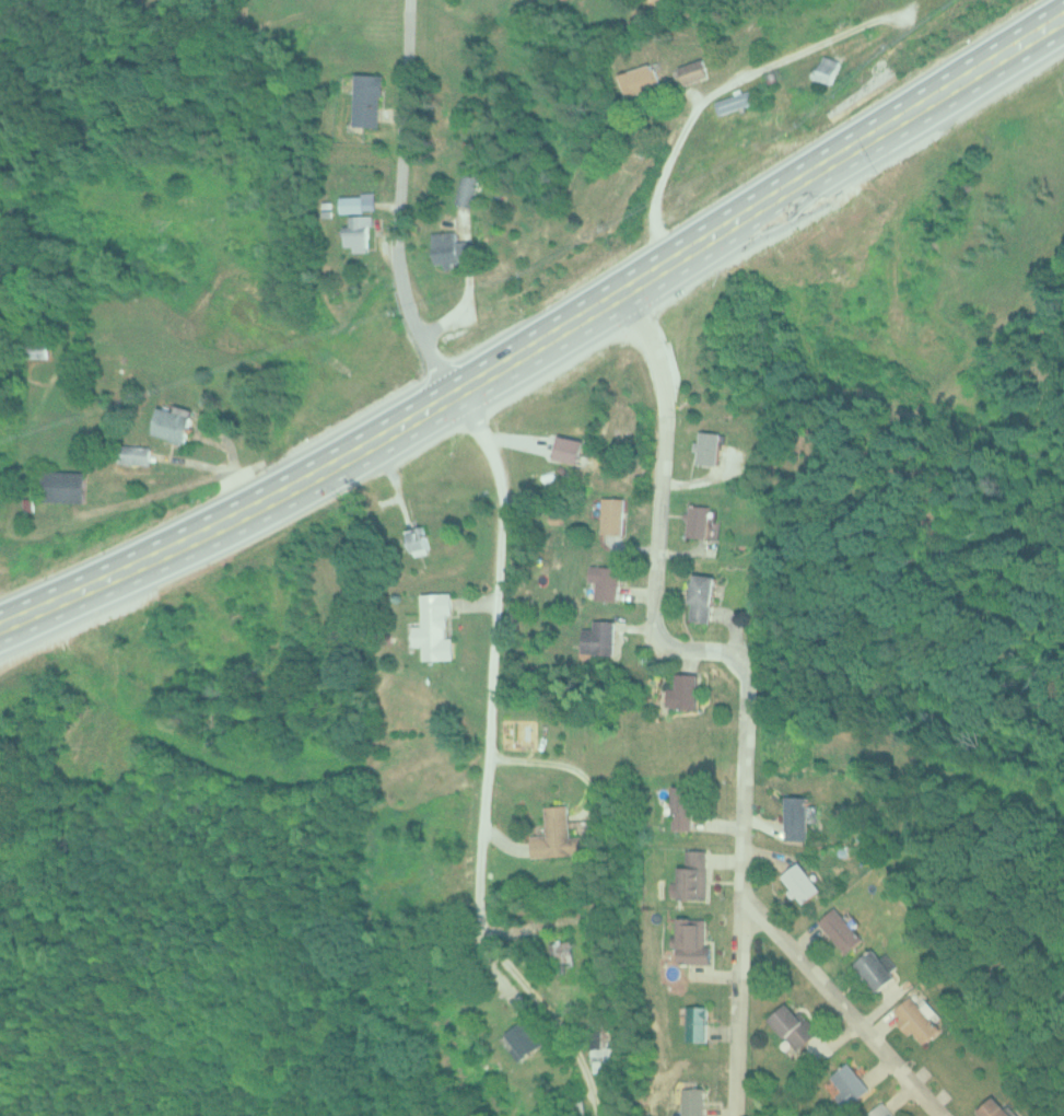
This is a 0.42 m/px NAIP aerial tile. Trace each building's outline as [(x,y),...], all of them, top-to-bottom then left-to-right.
[(830,83),(840,60),(824,53),(814,77),(830,83)] [(708,76),(702,58),(677,66),(683,84),(708,76)] [(660,87),(653,62),(618,73),(626,97),(660,87)] [(382,74),(354,73),(353,125),(380,126),(382,74)] [(715,100),(720,114),(753,103),(748,89),(715,100)] [(479,178),(464,173),(454,201),(470,206),(479,178)] [(363,196),(340,196),(340,212),(363,212),(363,196)] [(369,215),(348,215),(348,225),(344,225),(344,249),(369,249),(369,215)] [(457,262),(457,256),(469,256),(468,240),(455,240),(455,231),(433,232),(433,263),(457,262)] [(48,343),(25,343),(25,357),(48,357),(48,343)] [(193,410),(175,406),(174,410),(158,406),(151,436),(185,444),(193,410)] [(697,464),(719,464),(719,431),(697,431),(697,464)] [(83,501),(83,471),(40,471),(40,501),(83,501)] [(601,533),(622,533),(623,497),(601,497),(601,533)] [(707,537),(707,505),(687,505),(687,537),(707,537)] [(425,527),(407,529),(410,554),(428,552),(425,527)] [(618,602),(619,566),(595,566),(594,601),(618,602)] [(715,575),(693,573),(689,620),(711,622),(715,575)] [(452,636),(450,636),(449,592),(421,593),(421,625),(412,625),(412,645),(422,645),(423,660),(453,659),(452,636)] [(614,620),(591,619),(591,628),(580,627),(579,655),(613,656),(614,620)] [(696,674),(674,674),(673,687),(666,687),(666,708),(696,708),(696,674)] [(671,828),(692,828),(692,786),(671,786),(671,828)] [(807,796),(783,796),(783,840),(807,840),(807,796)] [(543,806),(545,837),(531,837),(532,858),(584,855),(583,836),(569,837),(567,805),(543,806)] [(706,900),(706,849),(684,849),(684,864),(677,864),(677,900),(706,900)] [(821,890),(798,863),(781,878),(803,905),(821,890)] [(817,924),(848,955),(864,939),(834,908),(817,924)] [(710,964),(710,944),(705,944),(706,918),(674,918),(673,953),(675,953),(675,963),(710,964)] [(573,969),(571,941),(549,943),(551,971),(573,969)] [(854,963),(876,992),(895,978),(873,949),(854,963)] [(940,1029),(910,997),(892,1014),(923,1046),(940,1029)] [(788,1002),(769,1021),(797,1050),(816,1032),(788,1002)] [(685,1007),(685,1042),(707,1042),(707,1007),(685,1007)] [(543,1042),(526,1018),(505,1033),(522,1056),(543,1042)] [(830,1077),(841,1092),(836,1096),(845,1109),(869,1091),(848,1064),(830,1077)] [(704,1088),(681,1088),(681,1115),(704,1115),(704,1088)] [(981,1115),(1012,1115),(993,1096),(977,1112),(981,1115)]
